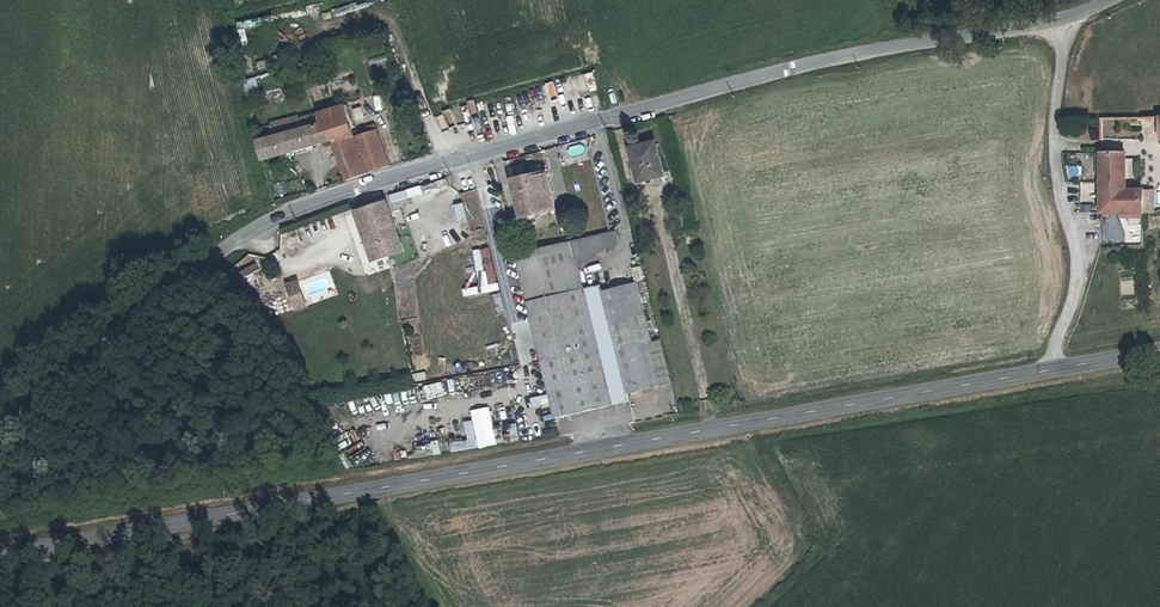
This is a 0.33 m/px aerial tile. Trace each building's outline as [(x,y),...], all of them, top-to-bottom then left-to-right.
[(284,30),(282,42),(293,44),(295,32),(284,30)] [(270,60),(259,62),(260,70),(271,69),(270,60)] [(595,72),(587,74),(592,91),(600,89),(595,72)] [(272,135),(258,139),(263,158),(333,137),(342,163),(347,179),(372,170),(391,165),(374,121),(359,125),(362,132),(355,134),(344,104),(298,117),(297,115),(268,124),(272,135)] [(1095,140),(1104,140),(1104,120),(1095,120),(1095,140)] [(571,158),(588,154),(585,143),(568,148),(571,158)] [(657,143),(632,150),(641,183),(654,180),(653,178),(665,175),(657,143)] [(1135,152),(1104,152),(1105,215),(1150,214),(1150,191),(1135,192),(1135,152)] [(515,181),(525,219),(559,211),(550,172),(515,181)] [(429,192),(450,185),(448,178),(426,186),(429,192)] [(409,191),(392,195),(393,202),(411,198),(409,191)] [(477,191),(455,194),(456,204),(467,202),(470,219),(481,218),(477,191)] [(405,252),(388,203),(357,214),(375,263),(405,252)] [(467,203),(457,204),(459,222),(469,221),(467,203)] [(1126,217),(1125,229),(1143,229),(1144,217),(1126,217)] [(301,225),(280,231),(285,247),(306,241),(301,225)] [(584,291),(572,245),(517,259),(528,305),(558,422),(613,408),(610,396),(662,384),(651,339),(652,339),(639,284),(603,293),(602,287),(584,291)] [(643,266),(634,267),(637,281),(646,280),(643,266)] [(287,283),(298,312),(311,307),(300,279),(287,283)] [(499,312),(507,310),(504,293),(496,295),(499,312)] [(413,374),(416,373),(418,382),(428,380),(424,363),(411,366),(413,374)] [(427,385),(429,400),(447,397),(445,383),(427,385)] [(656,414),(671,411),(670,405),(655,408),(656,414)] [(452,445),(455,454),(500,442),(490,406),(472,411),(475,420),(465,423),(470,440),(452,445)] [(519,424),(511,426),(515,442),(522,440),(519,424)]
